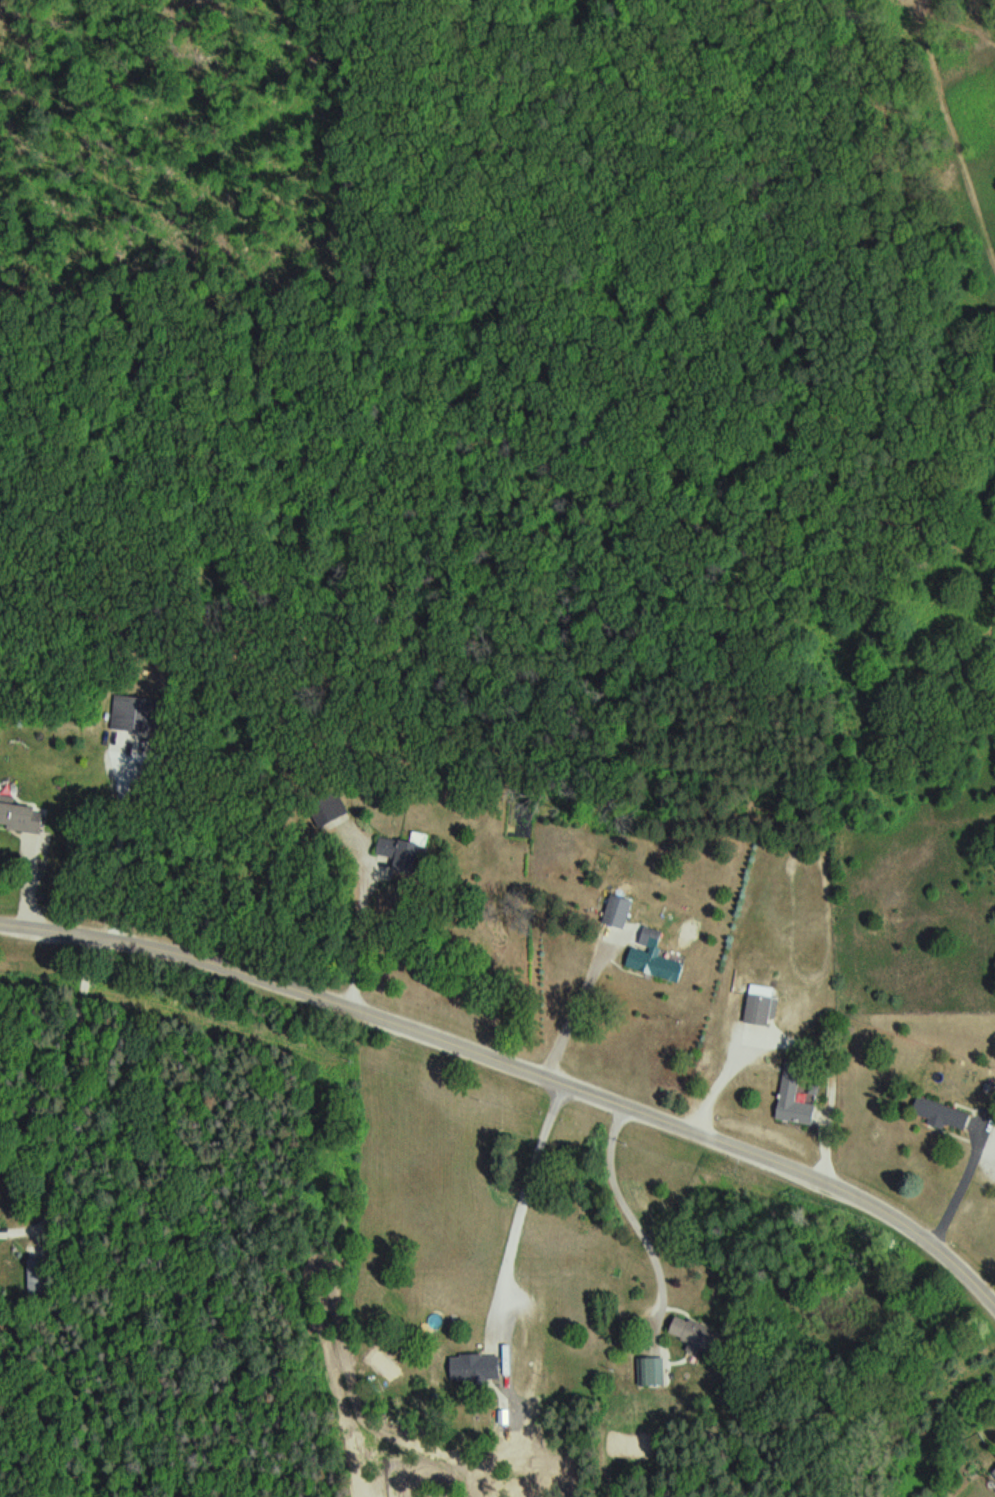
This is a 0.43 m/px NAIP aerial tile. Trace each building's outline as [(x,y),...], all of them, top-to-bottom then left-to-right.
[(339,788),(310,803),(323,827),(352,812),(339,788)] [(17,803),(18,797),(2,794),(0,808),(0,822),(36,828),(40,806),(17,803)] [(420,865),(425,844),(384,835),(380,856),(420,865)] [(637,901),(616,894),(605,924),(626,931),(637,901)] [(629,967),(681,983),(688,960),(660,951),(666,932),(647,926),(640,949),(635,947),(629,967)] [(748,1024),(776,1028),(781,996),(752,992),(748,1024)] [(781,1119),(817,1124),(820,1104),(800,1101),(805,1061),(789,1059),(781,1119)] [(947,1129),(949,1123),(968,1130),(974,1112),(922,1095),(916,1113),(932,1119),(931,1124),(947,1129)] [(721,1331),(681,1314),(673,1333),(712,1351),(721,1331)] [(455,1354),(455,1379),(504,1379),(504,1354),(455,1354)] [(652,1386),(669,1386),(669,1357),(652,1357),(652,1386)]
